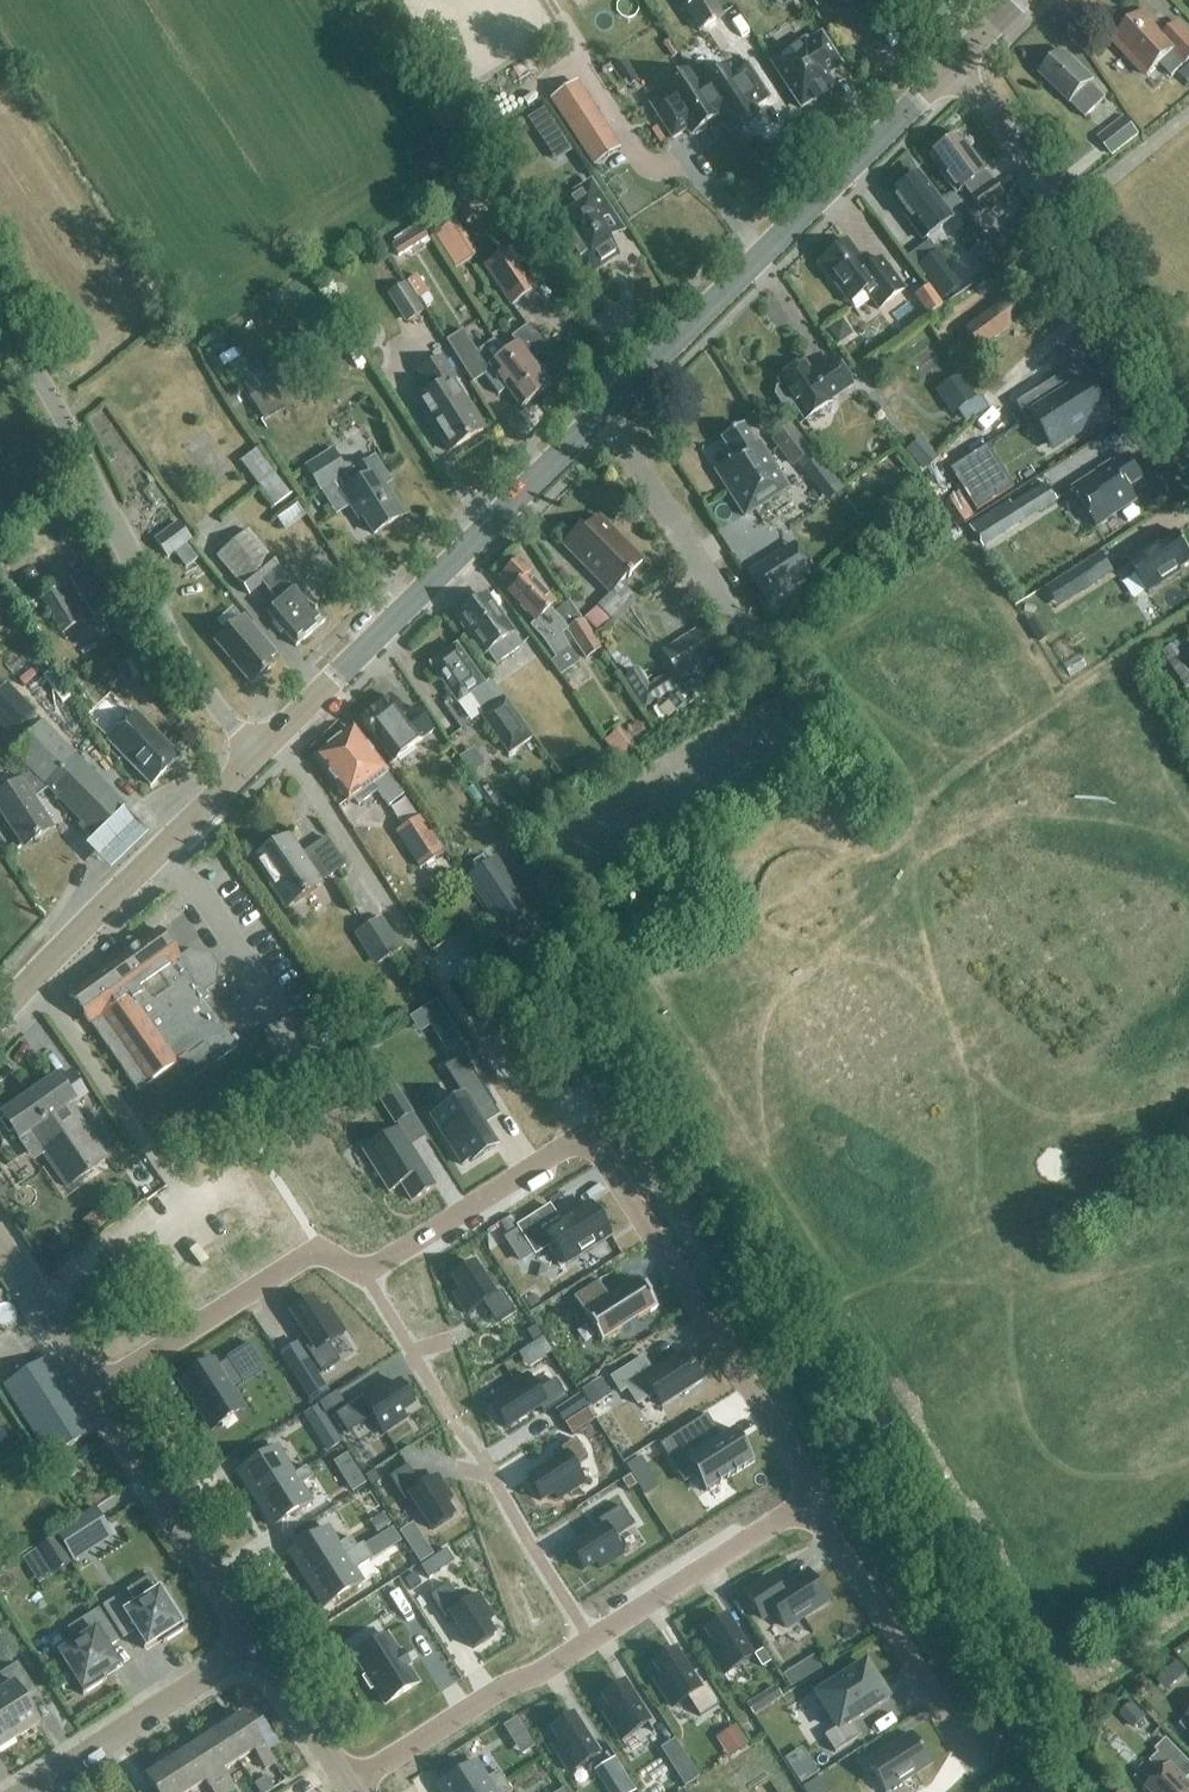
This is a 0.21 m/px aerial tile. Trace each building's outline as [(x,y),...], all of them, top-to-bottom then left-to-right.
[(697,32),(721,16),(710,0),(676,0),(697,32)] [(842,10),(857,0),(835,0),(842,10)] [(1044,10),(1030,0),(1017,0),(1005,16),(1027,32),(1044,10)] [(1188,61),(1188,36),(1178,24),(1166,36),(1144,14),(1116,41),(1148,75),(1160,64),(1172,77),(1188,61)] [(771,63),(801,109),(813,101),(814,103),(825,97),(823,94),(835,87),(828,76),(842,67),(821,35),(807,44),(805,41),(771,63)] [(1063,50),(1039,75),(1070,105),(1071,104),(1086,118),(1105,99),(1090,84),(1094,80),(1063,50)] [(690,70),(689,71),(730,133),(759,114),(755,108),(769,99),(747,64),(733,73),(729,68),(700,86),(690,70)] [(729,133),(730,133),(689,71),(660,90),(664,96),(650,105),(672,139),(686,130),(690,136),(718,117),(729,133)] [(575,83),(550,100),(594,165),(619,148),(575,83)] [(544,109),(529,119),(542,138),(557,128),(544,109)] [(1125,116),(1097,138),(1112,157),(1140,135),(1125,116)] [(980,212),(1001,198),(990,182),(988,184),(981,174),(984,172),(958,135),(929,155),(942,173),(939,174),(953,194),(971,181),(978,191),(969,197),(980,212)] [(921,241),(950,220),(918,175),(889,195),(921,241)] [(480,177),(450,195),(466,221),(496,202),(480,177)] [(611,218),(621,233),(622,232),(591,184),(567,200),(576,214),(554,229),(585,277),(617,255),(598,226),(611,218)] [(447,212),(424,221),(431,238),(453,229),(447,212)] [(475,250),(503,232),(494,217),(466,236),(475,250)] [(992,234),(1000,248),(1015,239),(1007,225),(992,234)] [(421,228),(392,246),(398,256),(427,237),(421,228)] [(845,241),(816,262),(847,303),(863,292),(876,310),(903,290),(884,264),(870,274),(845,241)] [(483,266),(511,307),(538,289),(510,248),(483,266)] [(1001,271),(1016,258),(1009,249),(993,262),(1001,271)] [(950,262),(961,279),(973,271),(961,255),(950,262)] [(448,299),(440,288),(454,278),(442,260),(414,280),(435,308),(448,299)] [(957,290),(939,266),(925,276),(943,300),(957,290)] [(388,294),(406,323),(424,311),(406,282),(388,294)] [(928,318),(941,309),(928,289),(915,298),(928,318)] [(980,351),(1019,322),(1005,302),(965,331),(980,351)] [(842,321),(829,330),(838,344),(851,335),(842,321)] [(516,344),(502,353),(535,397),(550,387),(541,374),(556,362),(528,325),(511,338),(516,344)] [(475,352),(460,331),(444,342),(473,383),(484,375),(498,394),(506,388),(520,408),(535,397),(502,353),(492,339),(475,352)] [(929,362),(946,383),(968,365),(950,344),(929,362)] [(447,452),(481,431),(451,382),(454,380),(441,358),(416,373),(429,394),(416,401),(447,452)] [(775,389),(774,396),(784,410),(793,404),(804,420),(831,402),(830,401),(852,386),(834,360),(820,369),(822,372),(814,377),(805,364),(778,382),(781,386),(775,389)] [(236,376),(263,420),(284,406),(257,362),(236,376)] [(1106,413),(1086,381),(1058,399),(1049,384),(1016,405),(1026,421),(1033,417),(1050,444),(1074,428),(1077,432),(1106,413)] [(771,440),(792,467),(813,451),(792,424),(771,440)] [(745,517),(789,488),(760,443),(755,447),(742,426),(721,440),(734,460),(716,472),(745,517)] [(923,440),(910,453),(924,468),(937,456),(923,440)] [(986,447),(949,470),(976,512),(1013,488),(986,447)] [(257,451),(240,463),(275,509),(291,496),(257,451)] [(345,472),(332,451),(306,468),(318,488),(336,478),(343,490),(341,491),(352,509),(357,506),(374,532),(402,515),(383,484),(388,481),(374,458),(347,475),(345,472)] [(1143,478),(1129,457),(1115,466),(1113,463),(1072,489),(1096,526),(1137,500),(1129,488),(1143,478)] [(1057,503),(1045,485),(1009,508),(1020,526),(1057,503)] [(305,522),(327,500),(315,488),(293,510),(305,522)] [(617,580),(639,560),(597,515),(580,531),(577,527),(560,542),(609,594),(597,606),(611,620),(615,624),(638,600),(617,580)] [(177,522),(155,539),(168,557),(190,540),(177,522)] [(295,644),(325,618),(308,598),(309,597),(300,587),(299,588),(296,585),(294,586),(245,529),(214,555),(248,595),(262,583),(278,603),(268,612),(295,644)] [(1128,561),(1149,593),(1181,573),(1179,571),(1188,565),(1188,551),(1177,532),(1161,542),(1160,541),(1128,561)] [(772,565),(751,579),(765,601),(809,572),(798,556),(776,571),(772,565)] [(1098,556),(1066,576),(1078,595),(1110,575),(1098,556)] [(543,589),(539,589),(526,576),(530,572),(518,560),(501,578),(512,589),(509,592),(521,603),(520,605),(536,620),(531,625),(543,638),(557,659),(570,650),(557,624),(562,619),(550,608),(556,602),(543,589)] [(994,564),(993,569),(997,573),(1002,574),(1006,571),(1007,566),(1003,561),(998,561),(994,564)] [(87,569),(69,580),(92,618),(110,607),(87,569)] [(61,633),(78,622),(57,588),(40,598),(61,633)] [(500,661),(522,644),(486,595),(457,616),(474,640),(471,641),(481,654),(483,653),(484,654),(491,649),(500,661)] [(597,606),(585,619),(598,633),(611,620),(597,606)] [(244,618),(215,643),(252,686),(275,666),(270,661),(276,656),(244,618)] [(583,620),(569,629),(587,657),(601,648),(583,620)] [(701,626),(662,651),(679,679),(701,665),(704,670),(721,659),(701,626)] [(484,684),(456,646),(429,665),(456,703),(469,694),(482,713),(481,714),(510,753),(532,736),(504,698),(504,697),(491,679),(484,684)] [(1187,691),(1188,689),(1188,668),(1174,646),(1162,653),(1187,691)] [(502,693),(522,683),(515,667),(494,678),(502,693)] [(644,709),(675,690),(667,676),(649,687),(639,670),(625,678),(644,709)] [(0,691),(0,725),(10,735),(3,743),(11,751),(95,836),(125,807),(112,794),(42,722),(43,721),(6,684),(0,691)] [(680,693),(670,700),(678,711),(688,703),(680,693)] [(406,748),(430,730),(413,708),(402,717),(388,698),(361,719),(393,760),(407,750),(406,748)] [(134,710),(107,736),(151,783),(179,756),(134,710)] [(605,734),(619,751),(636,738),(622,720),(605,734)] [(358,804),(377,790),(390,808),(404,797),(354,731),(350,734),(348,731),(330,745),(332,747),(316,759),(348,800),(352,796),(358,804)] [(585,758),(574,765),(580,774),(591,768),(585,758)] [(23,780),(0,795),(0,810),(22,845),(34,838),(35,840),(39,837),(38,835),(53,825),(52,824),(52,825),(23,780)] [(488,782),(480,788),(494,808),(502,802),(488,782)] [(125,808),(87,844),(112,870),(149,834),(125,808)] [(419,867),(445,850),(420,813),(395,830),(419,867)] [(286,906),(345,866),(326,838),(300,856),(288,839),(256,861),(286,906)] [(500,924),(527,906),(495,859),(468,877),(500,924)] [(376,966),(401,949),(381,917),(355,934),(376,966)] [(182,964),(159,931),(136,947),(133,943),(124,950),(127,955),(69,995),(137,1092),(148,1085),(175,1066),(187,1083),(237,1048),(199,993),(213,983),(216,968),(209,958),(194,955),(182,964)] [(449,1020),(434,1029),(446,1049),(461,1040),(449,1020)] [(464,1098),(432,1118),(462,1166),(470,1161),(471,1162),(496,1147),(476,1116),(494,1104),(463,1055),(444,1068),(464,1098)] [(10,1109),(2,1115),(19,1139),(34,1161),(44,1154),(67,1187),(108,1159),(92,1135),(86,1126),(71,1104),(86,1094),(71,1072),(59,1080),(57,1078),(37,1091),(12,1108),(10,1109)] [(393,1085),(377,1096),(395,1124),(412,1114),(393,1085)] [(400,1130),(364,1153),(389,1192),(401,1184),(412,1201),(436,1186),(400,1130)] [(549,1206),(517,1227),(535,1255),(551,1244),(565,1266),(611,1237),(590,1203),(559,1222),(549,1206)] [(100,1217),(86,1227),(91,1235),(105,1225),(100,1217)] [(473,1263),(452,1276),(460,1289),(454,1293),(467,1313),(482,1304),(495,1324),(514,1312),(501,1292),(494,1297),(473,1263)] [(597,1283),(572,1299),(600,1343),(656,1308),(638,1279),(607,1299),(597,1283)] [(311,1298),(290,1312),(312,1344),(305,1349),(321,1373),(339,1361),(329,1344),(344,1334),(325,1306),(319,1310),(311,1298)] [(543,1337),(536,1326),(527,1332),(534,1343),(543,1337)] [(298,1343),(280,1354),(310,1402),(328,1391),(298,1343)] [(227,1360),(216,1367),(212,1360),(180,1381),(208,1425),(240,1404),(231,1390),(265,1368),(250,1344),(226,1358),(227,1360)] [(643,1358),(611,1379),(620,1394),(627,1389),(637,1405),(653,1394),(662,1407),(703,1381),(684,1352),(652,1372),(643,1358)] [(51,1459),(94,1429),(47,1358),(3,1387),(51,1459)] [(601,1379),(583,1390),(593,1406),(611,1394),(601,1379)] [(505,1401),(492,1409),(505,1429),(539,1407),(543,1414),(567,1399),(555,1380),(531,1395),(521,1381),(501,1394),(505,1401)] [(363,1397),(335,1415),(347,1434),(371,1418),(381,1433),(406,1417),(401,1411),(414,1402),(401,1383),(368,1405),(363,1397)] [(580,1395),(556,1410),(564,1424),(588,1408),(580,1395)] [(326,1398),(317,1404),(325,1415),(334,1409),(326,1398)] [(588,1408),(564,1424),(573,1437),(597,1421),(588,1408)] [(703,1417),(671,1437),(705,1492),(754,1462),(733,1429),(717,1440),(703,1417)] [(335,1431),(322,1440),(329,1451),(342,1442),(335,1431)] [(560,1460),(527,1481),(540,1501),(552,1493),(556,1499),(577,1486),(567,1471),(587,1458),(575,1439),(555,1452),(560,1460)] [(277,1448),(238,1472),(255,1500),(294,1475),(277,1448)] [(358,1470),(345,1478),(353,1491),(366,1483),(358,1470)] [(373,1470),(364,1476),(371,1487),(380,1481),(373,1470)] [(410,1470),(391,1482),(404,1502),(412,1497),(433,1530),(453,1517),(445,1505),(451,1501),(438,1480),(423,1490),(410,1470)] [(294,1475),(255,1500),(273,1527),(311,1502),(294,1475)] [(630,1475),(621,1481),(628,1492),(637,1486),(630,1475)] [(109,1501),(116,1513),(139,1498),(132,1487),(109,1501)] [(602,1529),(569,1550),(582,1570),(595,1562),(599,1569),(623,1553),(613,1538),(633,1525),(621,1507),(598,1522),(602,1529)] [(384,1513),(371,1522),(377,1532),(390,1524),(384,1513)] [(112,1516),(100,1528),(114,1542),(126,1530),(112,1516)] [(83,1517),(57,1534),(75,1563),(102,1545),(83,1517)] [(413,1525),(401,1533),(420,1563),(432,1555),(413,1525)] [(392,1527),(376,1538),(385,1552),(401,1541),(392,1527)] [(328,1528),(289,1553),(306,1580),(363,1544),(357,1548),(350,1537),(338,1545),(328,1528)] [(53,1538),(37,1549),(53,1575),(72,1563),(56,1537),(53,1538)] [(363,1544),(306,1580),(324,1607),(362,1583),(355,1571),(373,1559),(363,1544)] [(446,1550),(421,1567),(428,1579),(454,1562),(446,1550)] [(414,1573),(404,1580),(411,1590),(421,1583),(414,1573)] [(159,1586),(152,1574),(103,1606),(123,1638),(136,1630),(146,1645),(143,1647),(144,1648),(163,1636),(166,1640),(162,1642),(163,1643),(188,1627),(187,1626),(184,1628),(171,1608),(173,1607),(175,1609),(176,1609),(161,1585),(159,1586)] [(746,1594),(761,1619),(774,1611),(785,1628),(826,1602),(808,1574),(780,1592),(771,1578),(746,1594)] [(450,1587),(431,1599),(445,1620),(452,1616),(473,1649),(494,1636),(486,1623),(492,1619),(477,1596),(462,1605),(450,1587)] [(119,1640),(99,1608),(74,1625),(83,1639),(62,1652),(60,1650),(59,1650),(85,1691),(82,1693),(83,1695),(107,1679),(107,1677),(103,1679),(101,1676),(120,1664),(119,1663),(117,1664),(107,1649),(119,1640)] [(726,1618),(706,1631),(713,1643),(707,1647),(725,1675),(752,1658),(726,1618)] [(388,1636),(354,1657),(366,1676),(363,1679),(370,1691),(374,1688),(385,1705),(418,1684),(408,1668),(409,1667),(401,1654),(400,1655),(388,1636)] [(674,1651),(654,1664),(662,1676),(655,1680),(673,1707),(688,1698),(700,1717),(718,1705),(706,1684),(699,1689),(674,1651)] [(762,1651),(753,1657),(761,1669),(770,1664),(762,1651)] [(1177,1661),(1157,1680),(1167,1690),(1186,1671),(1177,1661)] [(18,1736),(40,1722),(22,1694),(33,1686),(18,1662),(0,1674),(0,1678),(6,1687),(0,1691),(0,1707),(18,1736)] [(851,1722),(888,1699),(865,1664),(816,1696),(837,1728),(824,1736),(835,1753),(860,1737),(851,1722)] [(797,1667),(783,1675),(791,1687),(804,1679),(797,1667)] [(623,1683),(603,1696),(611,1708),(604,1712),(622,1740),(648,1723),(623,1683)] [(775,1687),(765,1693),(772,1704),(782,1698),(775,1687)] [(0,1707),(0,1748),(18,1736),(0,1707)] [(1188,1734),(1188,1714),(1186,1716),(1187,1718),(1180,1725),(1188,1734)] [(224,1719),(216,1724),(239,1761),(255,1751),(266,1769),(275,1764),(264,1745),(245,1715),(228,1725),(224,1719)] [(572,1716),(552,1729),(559,1741),(553,1745),(571,1773),(597,1756),(572,1716)] [(516,1717),(503,1725),(512,1740),(525,1732),(516,1717)] [(225,1791),(231,1791),(235,1790),(223,1771),(239,1761),(216,1724),(206,1731),(209,1736),(195,1745),(225,1791)] [(732,1725),(715,1736),(729,1759),(747,1747),(732,1725)] [(662,1745),(674,1737),(669,1729),(657,1737),(662,1745)] [(886,1791),(907,1791),(902,1784),(930,1766),(910,1734),(866,1761),(886,1791)] [(1179,1774),(1188,1764),(1188,1763),(1166,1739),(1155,1750),(1159,1753),(1150,1762),(1162,1774),(1147,1788),(1150,1791),(1188,1791),(1188,1784),(1179,1774)] [(167,1754),(191,1791),(207,1782),(213,1791),(225,1791),(195,1745),(180,1755),(176,1748),(167,1754)] [(685,1753),(671,1763),(686,1786),(700,1777),(685,1753)] [(167,1754),(157,1760),(161,1767),(146,1777),(156,1791),(191,1791),(167,1754)] [(614,1759),(598,1769),(611,1789),(627,1779),(614,1759)] [(810,1760),(793,1771),(801,1783),(818,1772),(810,1760)] [(437,1787),(441,1791),(489,1791),(505,1782),(499,1771),(487,1779),(476,1762),(437,1787)] [(802,1788),(805,1791),(828,1791),(819,1777),(802,1788)] [(489,1791),(512,1791),(505,1782),(489,1791)]
